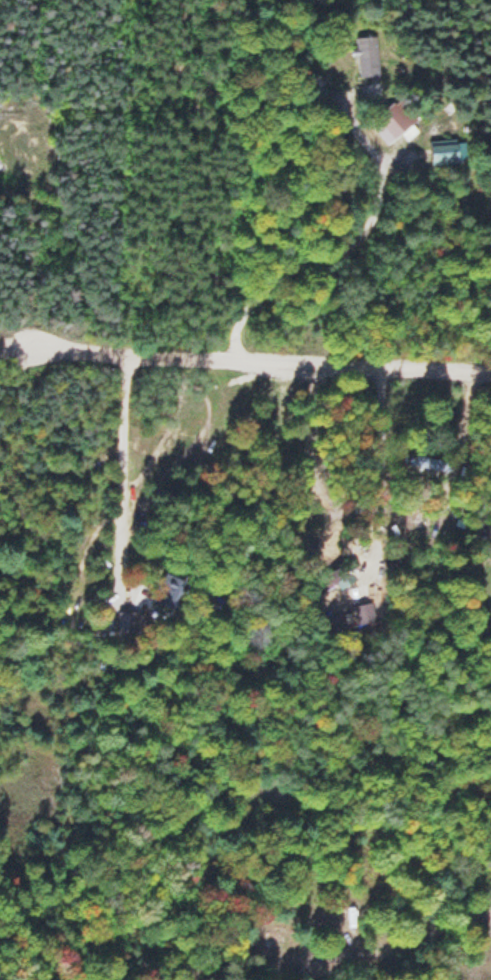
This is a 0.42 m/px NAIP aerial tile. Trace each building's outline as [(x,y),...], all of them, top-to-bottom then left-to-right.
[(355,38),(358,78),(379,76),(376,36),(355,38)] [(384,144),(417,121),(401,97),(367,120),(384,144)] [(402,464),(447,474),(450,462),(404,453),(402,464)] [(354,585),(351,566),(313,574),(316,593),(354,585)] [(186,582),(163,573),(152,602),(175,611),(186,582)] [(352,606),(356,626),(375,622),(371,602),(352,606)]
